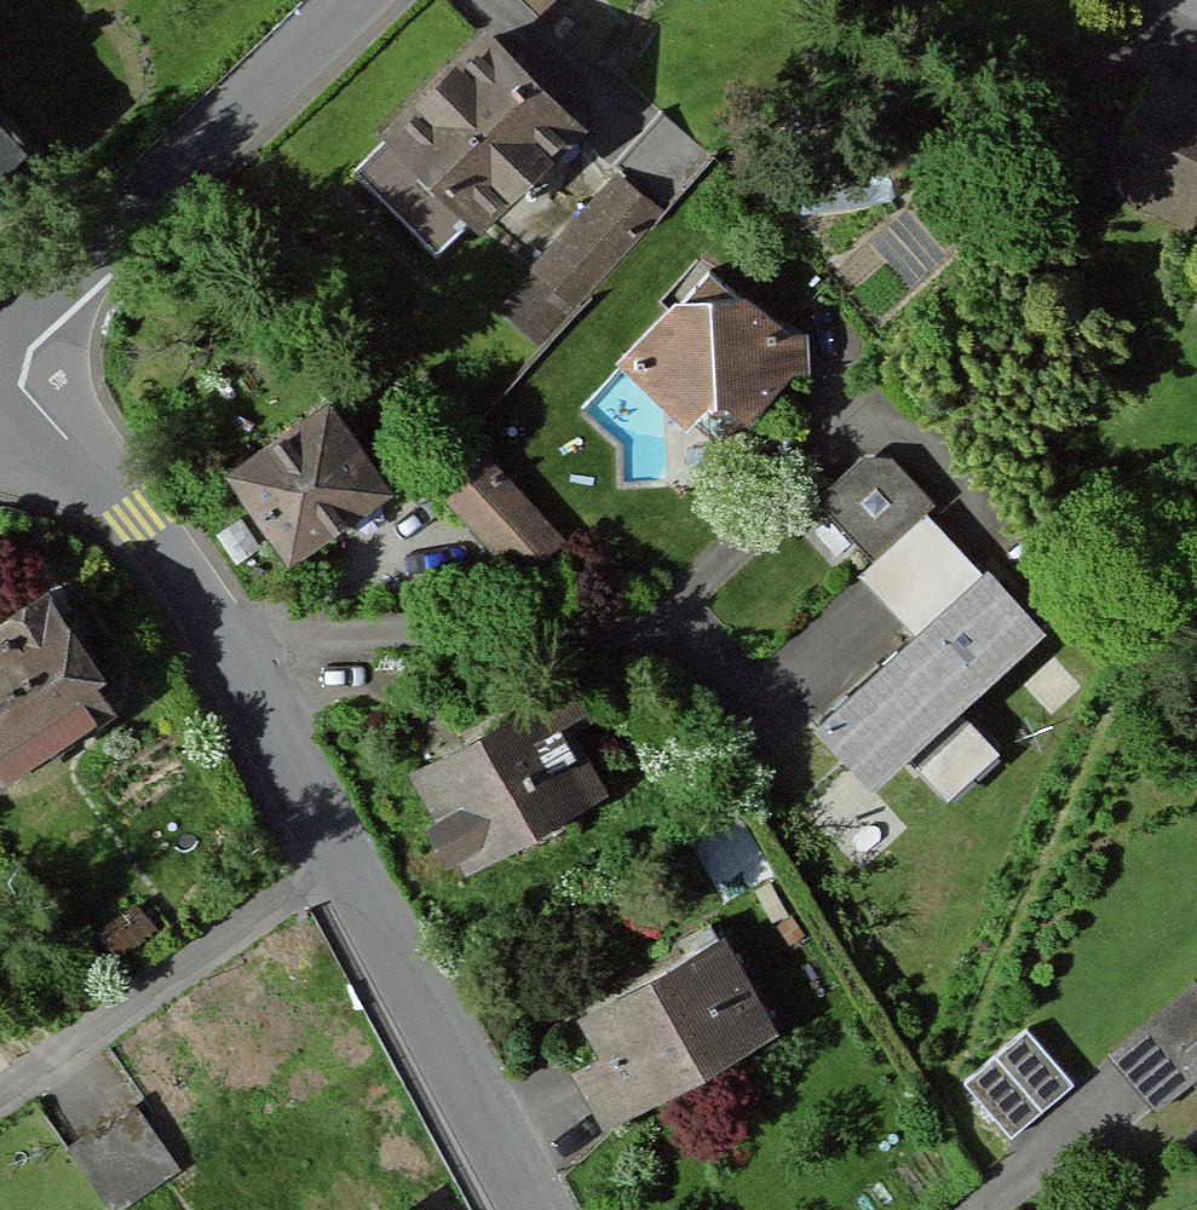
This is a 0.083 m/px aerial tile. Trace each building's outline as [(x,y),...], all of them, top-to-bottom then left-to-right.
[(567,131),(474,38),(341,171),(434,264),(567,131)] [(1153,62),(1094,189),(1196,236),(1196,82),(1153,62)] [(705,155),(660,116),(487,315),(532,354),(705,155)] [(0,140),(0,167),(14,152),(0,140)] [(811,357),(708,264),(616,365),(685,427),(701,410),(749,426),(811,357)] [(383,494),(316,398),(214,468),(281,565),(383,494)] [(564,542),(467,446),(422,490),(519,587),(564,542)] [(1031,641),(916,516),(850,576),(905,636),(805,727),(865,793),(1031,641)] [(0,615),(0,773),(116,700),(45,587),(0,615)] [(580,670),(403,770),(456,864),(601,782),(575,736),(607,718),(580,670)] [(720,932),(561,1018),(584,1061),(565,1072),(599,1134),(777,1037),(720,932)] [(1028,1034),(961,1091),(1009,1147),(1076,1091),(1028,1034)] [(1178,1057),(1196,1079),(1196,1041),(1178,1057)] [(71,1140),(114,1209),(118,1209),(176,1175),(132,1103),(71,1140)]
